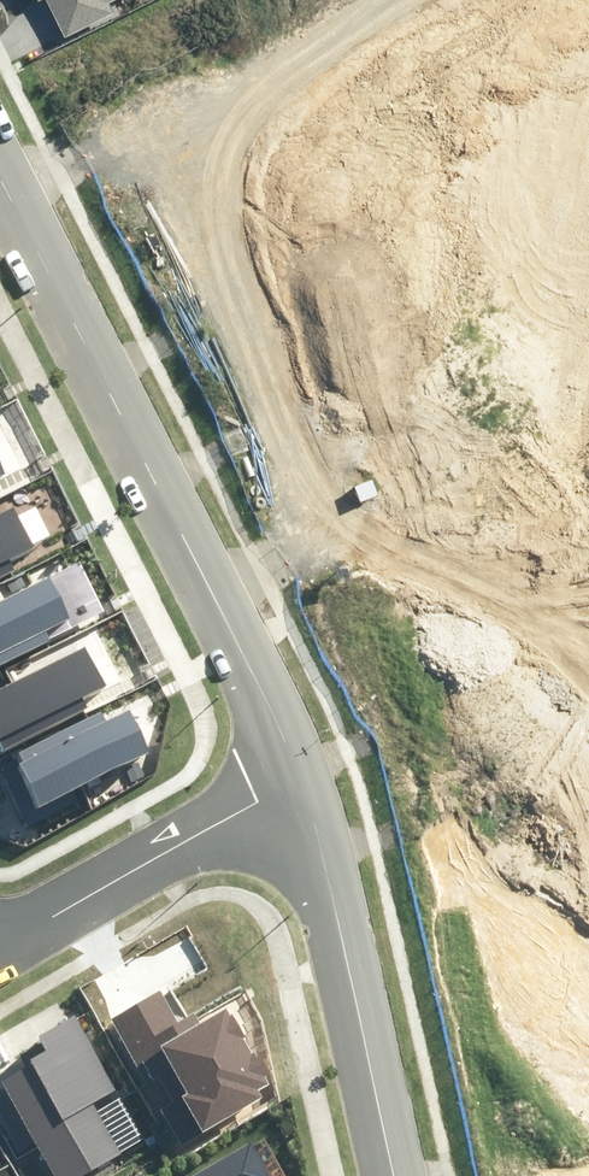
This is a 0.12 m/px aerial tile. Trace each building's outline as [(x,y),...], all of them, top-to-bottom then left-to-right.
[(115,0),(35,0),(38,5),(48,0),(67,39),(115,15),(109,3),(115,0)] [(14,569),(8,558),(35,544),(15,506),(0,513),(0,576),(14,569)] [(106,611),(80,560),(0,600),(0,665),(106,611)] [(90,710),(84,697),(106,686),(87,647),(0,690),(0,754),(90,710)] [(30,825),(79,802),(73,789),(150,753),(129,709),(105,721),(102,713),(0,762),(30,825)] [(55,1175),(84,1175),(122,1155),(92,1102),(117,1089),(74,1013),(35,1034),(44,1052),(30,1060),(33,1064),(2,1082),(55,1175)] [(189,1175),(270,1175),(251,1142),(189,1175)]
